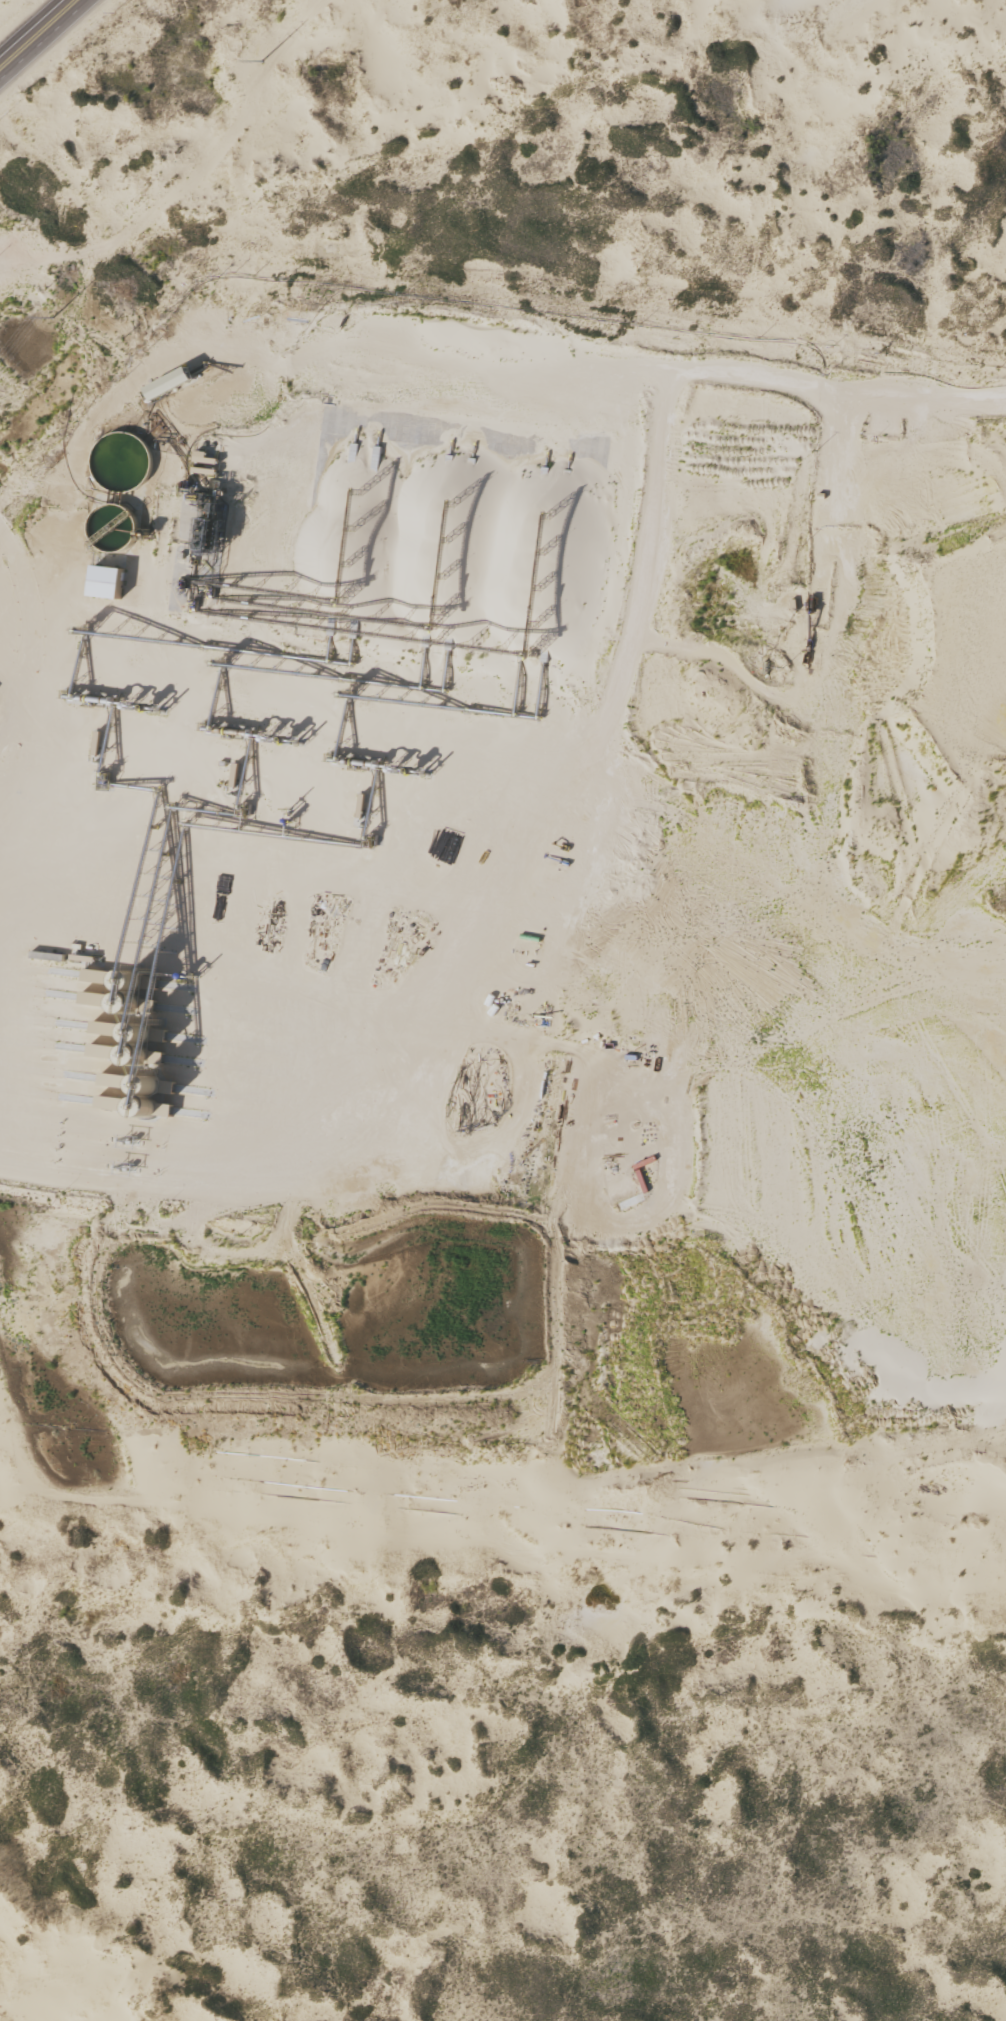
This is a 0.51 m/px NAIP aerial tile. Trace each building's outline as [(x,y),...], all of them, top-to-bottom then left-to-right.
[(189,363),(195,371),(155,393),(151,385),(189,363)] [(193,447),(192,460),(216,462),(217,457),(206,457),(207,448),(193,447)] [(193,465),(193,471),(219,474),(220,467),(193,465)] [(97,562),(93,593),(123,597),(126,565),(97,562)]
